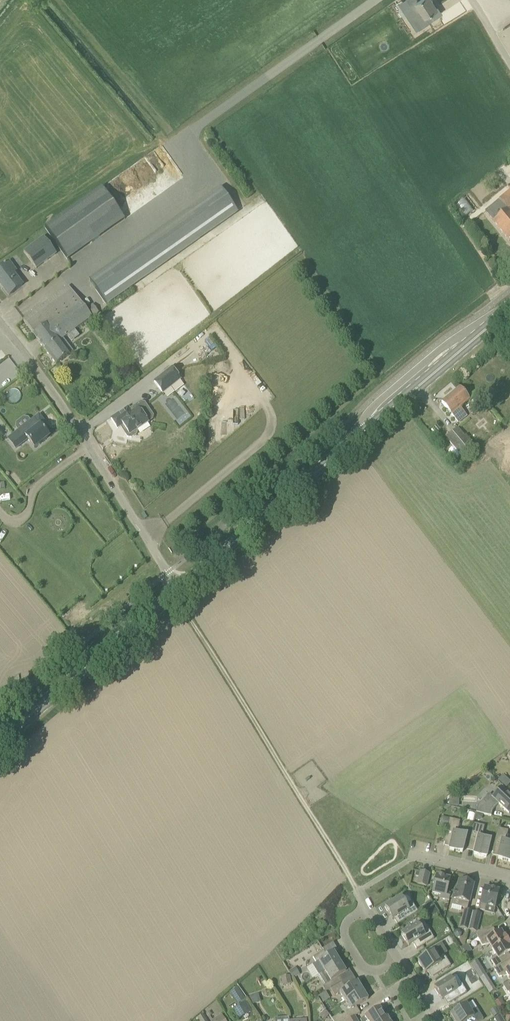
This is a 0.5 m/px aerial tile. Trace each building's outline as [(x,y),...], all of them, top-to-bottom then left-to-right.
[(425,15),(437,7),(432,0),(417,0),(415,1),(421,9),(411,16),(419,29),(430,22),(425,15)] [(68,259),(125,220),(103,188),(46,227),(68,259)] [(509,208),(509,192),(486,212),(509,242),(509,212),(508,210),(509,208)] [(227,197),(96,289),(106,304),(237,212),(227,197)] [(465,198),(455,205),(464,217),(474,210),(465,198)] [(37,269),(57,254),(44,237),(24,252),(37,269)] [(9,263),(0,270),(0,284),(9,296),(23,286),(13,274),(16,271),(9,263)] [(92,318),(86,309),(79,301),(69,286),(24,321),(34,334),(33,335),(56,365),(71,355),(60,341),(67,336),(71,342),(79,336),(75,330),(92,318)] [(171,367),(153,382),(163,395),(181,380),(171,367)] [(460,409),(470,401),(459,389),(442,403),(459,423),(466,416),(460,409)] [(137,431),(148,423),(143,416),(148,412),(149,409),(145,404),(142,403),(136,407),(137,408),(131,412),(128,408),(111,419),(117,427),(122,424),(127,430),(126,435),(128,438),(131,438),(137,435),(137,431)] [(16,449),(28,440),(35,448),(49,437),(41,426),(45,423),(39,416),(29,424),(34,430),(30,434),(27,430),(17,437),(15,434),(8,439),(16,449)] [(459,455),(471,444),(458,429),(446,440),(459,455)] [(13,532),(3,527),(0,532),(0,541),(5,544),(13,532)] [(476,813),(492,817),(493,810),(499,804),(509,814),(509,813),(509,795),(502,787),(493,797),(490,794),(478,806),(476,813)] [(459,807),(459,797),(450,796),(449,806),(459,807)] [(450,819),(442,817),(440,827),(447,829),(450,819)] [(451,845),(450,850),(463,853),(467,836),(457,833),(460,821),(450,819),(444,843),(451,845)] [(487,857),(491,840),(482,838),(485,826),(474,824),(471,836),(468,848),(475,850),(474,854),(487,857)] [(498,829),(492,853),(499,854),(498,859),(509,862),(509,844),(506,843),(508,831),(498,829)] [(417,877),(420,878),(418,884),(427,887),(430,874),(421,872),(421,873),(417,873),(417,877)] [(448,891),(450,881),(450,879),(437,876),(436,878),(434,878),(433,883),(435,884),(433,893),(441,895),(441,899),(449,901),(450,898),(447,897),(449,891),(448,891)] [(469,903),(473,886),(474,885),(460,881),(457,890),(456,890),(454,899),(452,905),(467,909),(469,903)] [(490,889),(488,888),(485,887),(485,890),(481,905),(480,911),(493,914),(495,906),(497,906),(498,901),(497,900),(499,891),(496,890),(496,888),(492,887),(490,889)] [(391,915),(394,919),(398,925),(418,912),(412,902),(405,904),(401,897),(385,907),(390,915),(391,915)] [(469,930),(473,912),(465,910),(460,928),(469,930)] [(482,914),(473,912),(469,930),(477,932),(482,914)] [(417,924),(402,934),(409,946),(413,943),(417,949),(434,939),(427,927),(422,931),(417,924)] [(493,950),(508,941),(505,936),(504,937),(501,931),(497,934),(493,928),(478,938),(482,946),(489,944),(493,950)] [(493,950),(496,955),(491,961),(496,969),(509,960),(509,955),(509,953),(509,946),(509,945),(509,944),(508,941),(493,950)] [(319,975),(340,962),(334,952),(327,956),(323,951),(313,957),(316,963),(313,965),(319,975)] [(434,951),(418,961),(425,973),(430,970),(434,976),(451,966),(444,955),(438,958),(434,951)] [(477,959),(471,963),(489,992),(495,989),(477,959)] [(496,969),(494,970),(499,978),(507,976),(509,981),(509,960),(496,969)] [(326,992),(331,989),(341,982),(342,981),(339,976),(346,972),(340,962),(319,975),(325,985),(323,987),(326,992)] [(282,977),(283,986),(292,984),(290,976),(282,977)] [(461,981),(455,985),(451,978),(435,988),(442,1000),(446,997),(450,1003),(467,993),(461,981)] [(340,992),(346,1001),(363,990),(357,981),(345,989),(341,982),(331,989),(335,995),(340,992)] [(241,993),(237,988),(231,992),(234,997),(241,993)] [(345,1020),(348,1020),(355,1016),(360,1013),(356,1007),(368,999),(363,990),(346,1001),(351,1010),(341,1015),(345,1020)] [(211,1005),(216,1016),(224,1012),(218,1001),(211,1005)] [(246,1002),(233,1010),(239,1020),(252,1012),(246,1002)] [(471,1012),(467,1005),(451,1015),(455,1020),(481,1020),(484,1020),(477,1008),(471,1012)] [(362,1020),(381,1020),(385,1018),(379,1008),(365,1017),(361,1020),(362,1020)]
